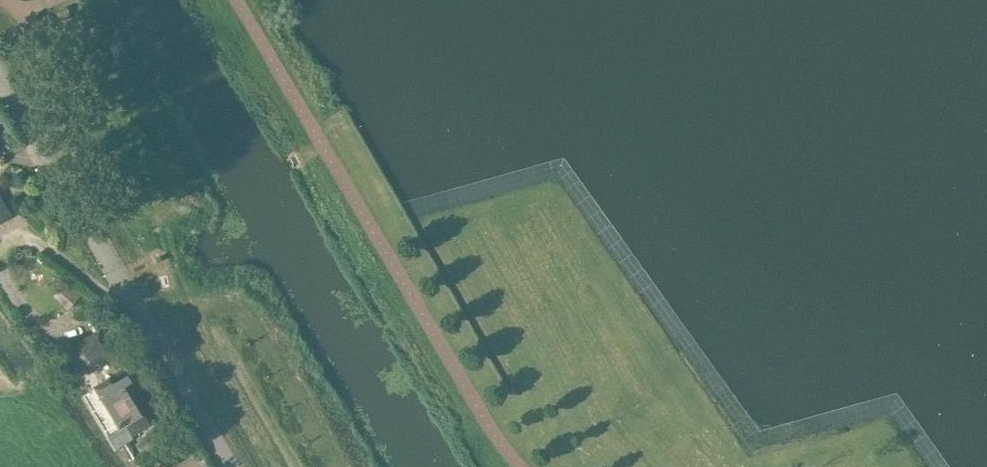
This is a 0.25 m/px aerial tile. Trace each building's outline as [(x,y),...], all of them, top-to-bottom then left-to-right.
[(68,9),(56,14),(60,23),(72,19),(68,9)] [(9,217),(0,202),(0,222),(9,217)] [(148,411),(128,378),(112,387),(108,382),(95,390),(118,429),(121,428),(124,433),(128,431),(132,437),(150,426),(143,414),(148,411)]
